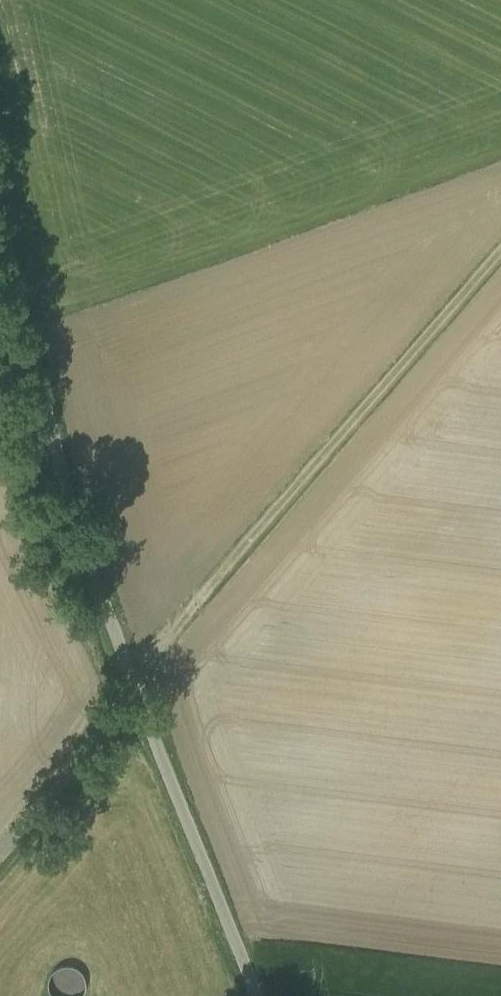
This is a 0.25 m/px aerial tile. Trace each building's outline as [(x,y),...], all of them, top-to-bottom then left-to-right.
[(86,984),(84,977),(80,971),(74,967),(67,965),(59,967),(54,971),(50,977),(48,984),(50,992),(53,995),(81,995),(84,991),(86,984)]
